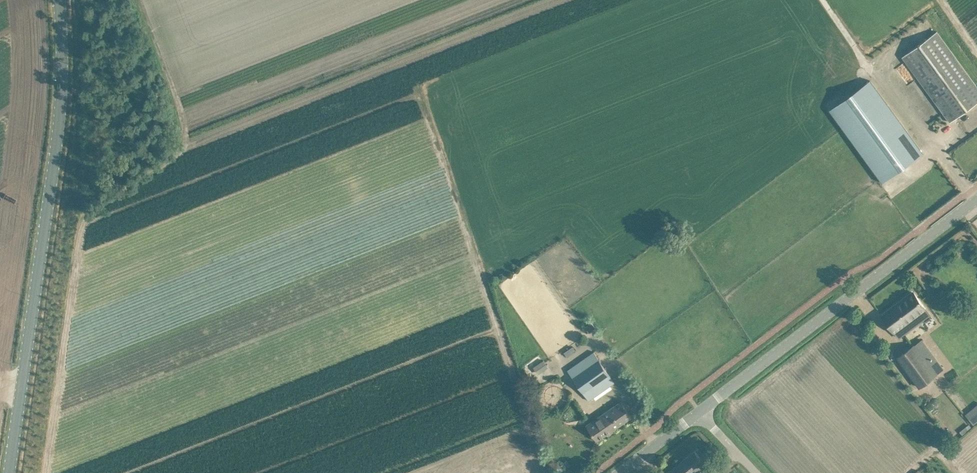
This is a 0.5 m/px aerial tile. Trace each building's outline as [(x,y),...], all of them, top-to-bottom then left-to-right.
[(937,30),(902,56),(951,122),(976,102),(976,85),(937,30)] [(883,182),(923,153),(870,80),(830,109),(883,182)] [(929,312),(914,292),(882,316),(898,337),(906,330),(903,326),(919,313),(922,318),(929,312)] [(897,358),(920,386),(943,367),(920,339),(897,358)] [(594,351),(568,369),(589,399),(615,382),(594,351)] [(604,413),(615,429),(632,416),(621,401),(604,413)] [(965,414),(973,424),(976,421),(976,404),(965,414)] [(586,425),(597,441),(615,429),(604,413),(586,425)] [(666,472),(695,472),(706,465),(695,450),(666,472)]
